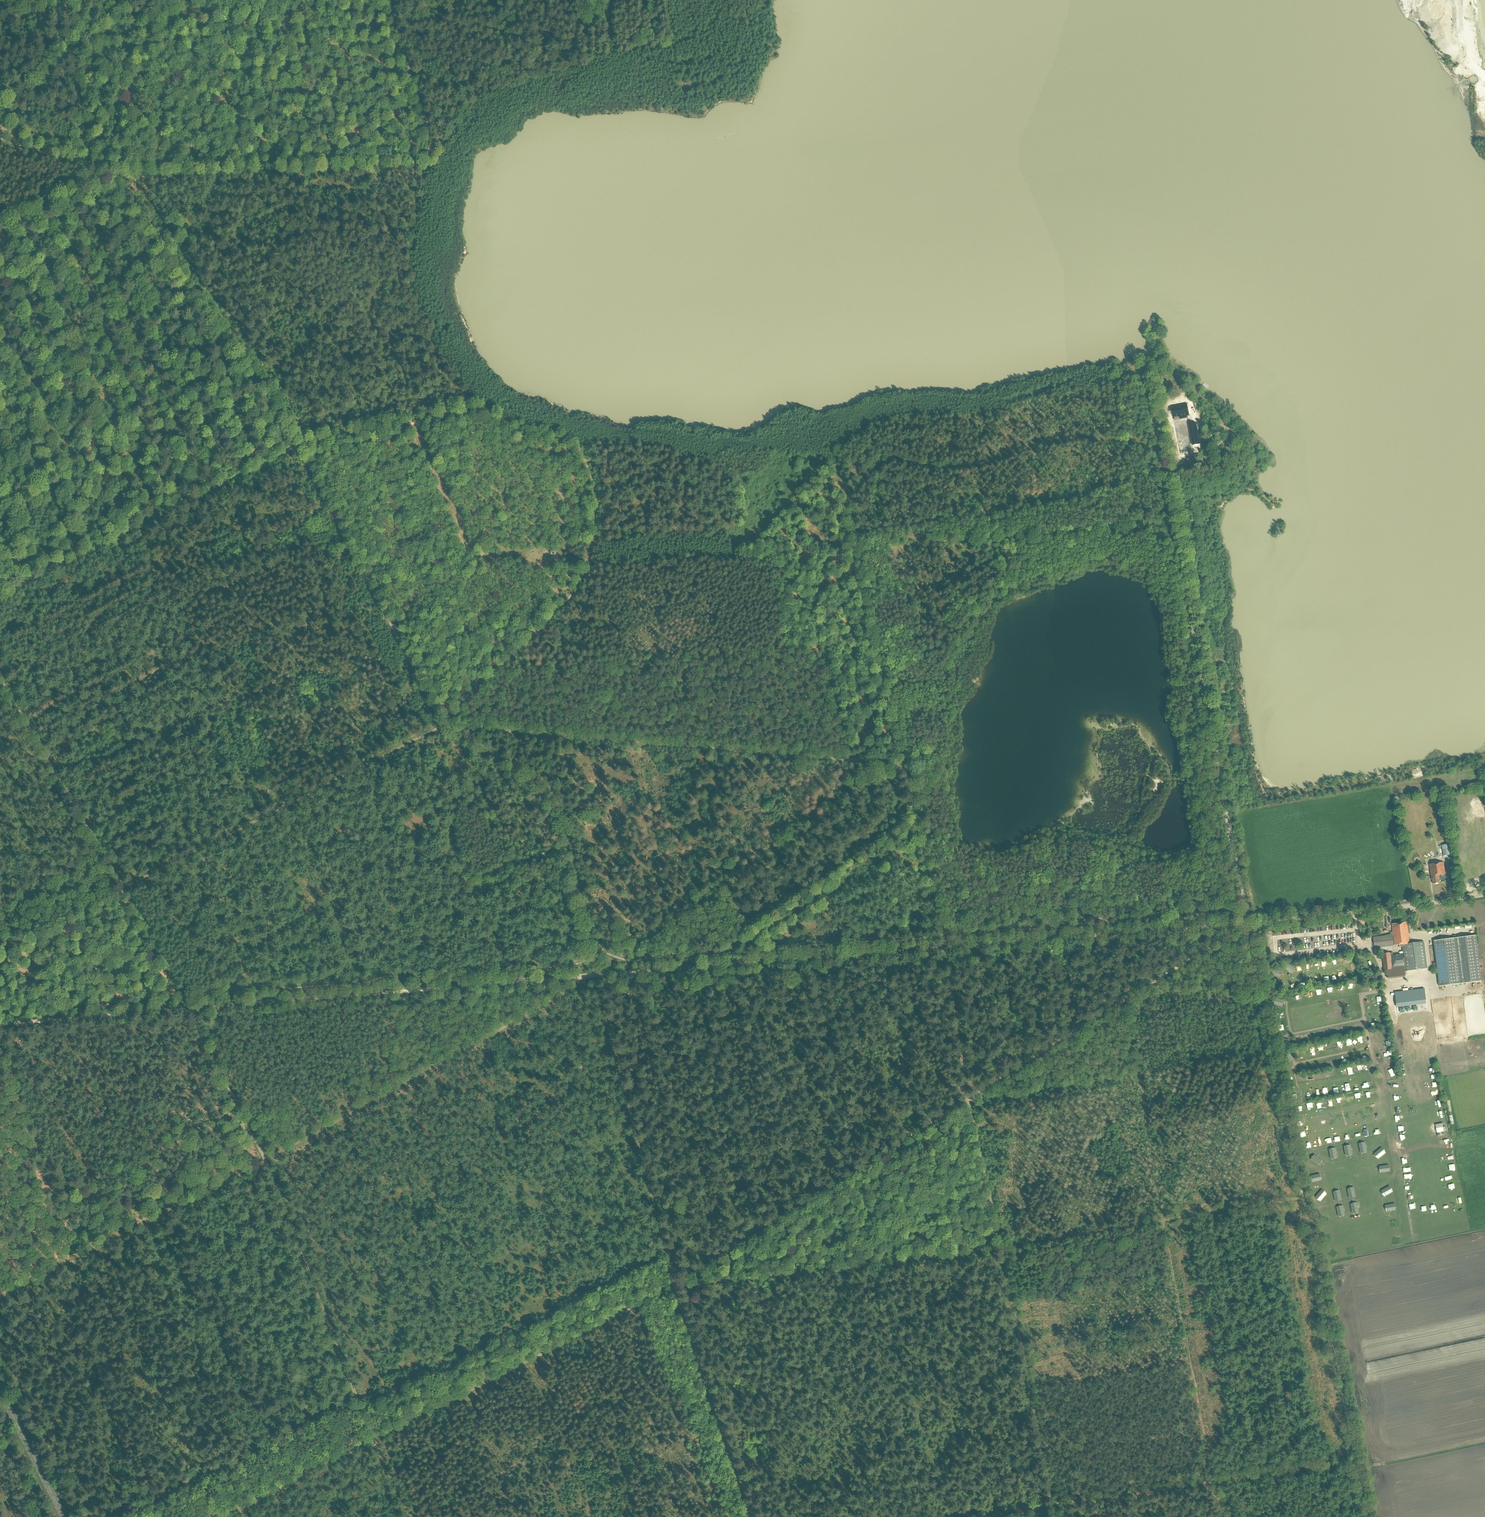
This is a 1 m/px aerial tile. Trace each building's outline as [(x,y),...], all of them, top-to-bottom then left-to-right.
[(1178,406),(1172,407),(1174,417),(1179,416),(1180,418),(1189,416),(1187,404),(1182,405),(1182,407),(1178,408),(1178,406)] [(1195,422),(1189,424),(1193,445),(1199,444),(1199,443),(1195,422)] [(1229,445),(1226,448),(1231,456),(1234,454),(1229,445)] [(1454,855),(1452,844),(1443,845),(1445,856),(1454,855)] [(1431,877),(1433,884),(1439,883),(1438,876),(1445,875),(1443,863),(1429,865),(1431,877)] [(1390,932),(1391,935),(1373,937),(1375,948),(1399,945),(1400,947),(1402,947),(1403,954),(1395,955),(1393,956),(1393,955),(1383,956),(1385,970),(1385,971),(1387,971),(1388,978),(1405,975),(1405,970),(1404,967),(1405,967),(1405,970),(1427,967),(1424,941),(1410,943),(1407,922),(1392,924),(1393,932),(1390,932)] [(1434,941),(1440,986),(1481,981),(1475,935),(1434,941)] [(1424,989),(1395,992),(1396,1004),(1407,1002),(1408,1004),(1415,1003),(1415,1001),(1426,1000),(1424,989)] [(1349,1042),(1344,1045),(1348,1052),(1353,1049),(1349,1042)] [(1336,1054),(1341,1051),(1338,1044),(1332,1047),(1336,1054)] [(1320,1050),(1325,1057),(1330,1054),(1325,1046),(1320,1050)] [(1309,1051),(1312,1059),(1317,1057),(1314,1049),(1309,1051)] [(1297,1054),(1301,1061),(1306,1058),(1302,1052),(1297,1054)] [(1285,1058),(1291,1065),(1294,1061),(1288,1055),(1285,1058)] [(1443,1127),(1443,1123),(1435,1124),(1436,1128),(1442,1127),(1443,1131),(1437,1132),(1438,1136),(1445,1135),(1444,1131),(1446,1131),(1445,1127),(1443,1127)]
